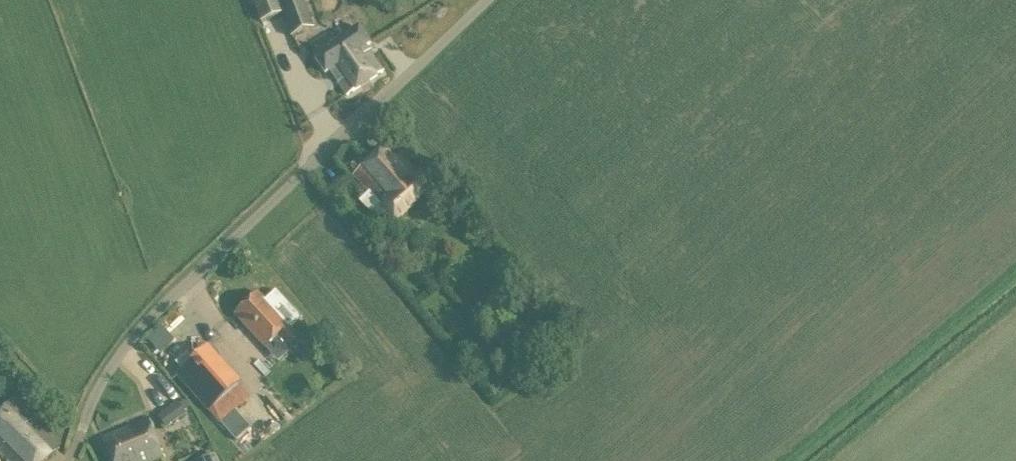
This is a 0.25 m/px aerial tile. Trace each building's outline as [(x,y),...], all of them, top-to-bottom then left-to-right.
[(315,29),(304,0),(251,0),(260,23),(282,15),(290,38),(315,29)] [(374,76),(382,71),(365,47),(369,44),(358,28),(315,57),(325,73),(329,70),(346,95),(355,89),(355,90),(374,77),(374,76)] [(355,175),(368,190),(358,200),(372,216),(383,206),(384,207),(382,209),(394,222),(433,187),(420,174),(418,176),(389,144),(355,175)] [(536,304),(536,292),(525,292),(524,303),(536,304)] [(288,344),(296,336),(258,294),(235,315),(264,347),(278,334),(288,344)] [(240,384),(207,347),(177,375),(220,425),(235,411),(250,398),(238,385),(240,384)] [(58,448),(13,399),(0,411),(0,457),(4,460),(44,460),(58,448)] [(180,399),(157,416),(166,427),(188,412),(186,409),(190,407),(185,399),(181,402),(180,399)] [(235,411),(220,425),(234,441),(250,427),(235,411)] [(160,457),(145,421),(104,438),(113,460),(151,460),(160,457)]
